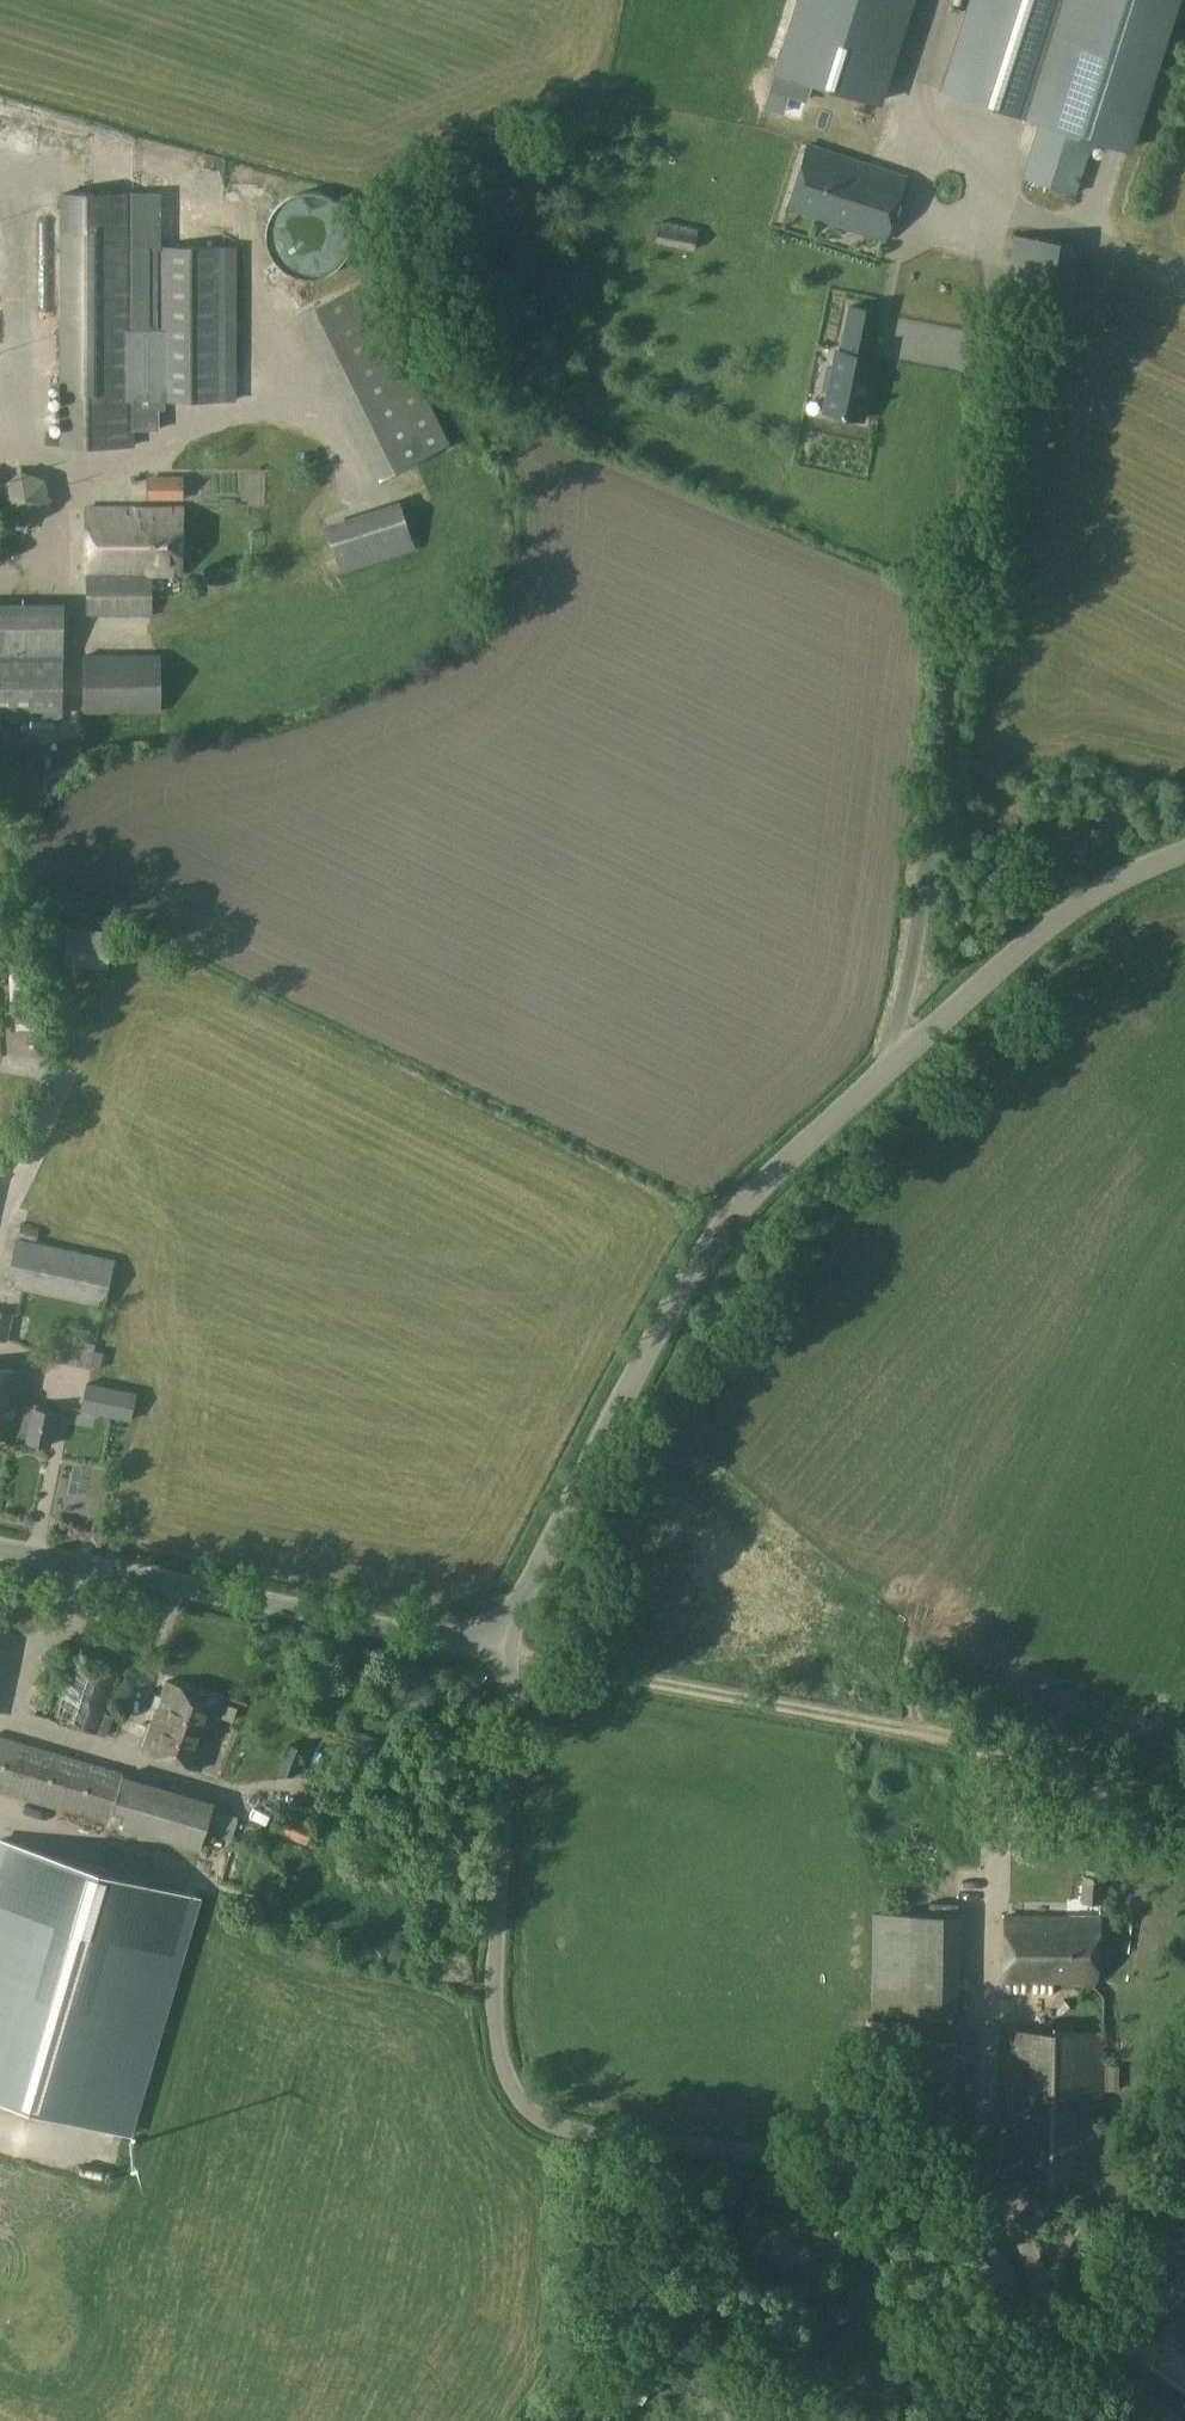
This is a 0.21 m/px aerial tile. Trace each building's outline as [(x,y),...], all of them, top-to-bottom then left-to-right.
[(942,91),(1040,122),(1023,177),(1075,193),(1093,139),(1128,150),(1175,0),(971,0),(942,91)] [(792,18),(791,18),(774,71),(875,102),(892,50),(792,18)] [(807,146),(788,208),(885,241),(906,179),(807,146)] [(0,177),(0,251),(21,250),(21,177),(0,177)] [(131,431),(129,193),(60,193),(60,447),(135,447),(135,431),(131,431)] [(160,193),(129,193),(131,431),(135,431),(159,431),(160,401),(160,248),(160,193)] [(694,251),(698,230),(660,222),(655,242),(694,251)] [(226,247),(160,248),(160,401),(225,402),(226,247)] [(292,309),(362,476),(442,443),(419,387),(397,396),(382,362),(360,371),(349,345),(342,347),(321,297),(292,309)] [(880,313),(850,306),(840,351),(836,350),(832,370),(826,369),(822,391),(828,392),(824,412),(863,420),(875,358),(871,357),(880,313)] [(240,493),(238,455),(188,456),(189,495),(240,493)] [(7,526),(46,507),(26,465),(0,478),(0,512),(7,526)] [(180,500),(181,478),(151,478),(150,500),(180,500)] [(333,571),(405,544),(388,498),(316,525),(333,571)] [(88,509),(87,573),(85,573),(87,615),(153,615),(153,574),(181,575),(181,510),(88,509)] [(0,599),(0,652),(17,652),(18,646),(59,648),(62,602),(0,599)] [(160,655),(114,656),(83,656),(83,713),(161,713),(160,655)] [(59,657),(0,657),(0,714),(59,714),(59,657)] [(67,926),(66,940),(63,965),(108,970),(112,931),(68,926),(67,926)] [(6,1286),(27,1291),(105,1307),(114,1260),(16,1240),(6,1286)] [(0,1309),(0,1337),(6,1339),(11,1311),(0,1309)] [(90,1365),(94,1342),(63,1337),(58,1359),(90,1365)] [(22,1407),(28,1374),(0,1368),(0,1436),(16,1439),(17,1436),(23,1407),(22,1407)] [(102,1386),(87,1383),(82,1410),(130,1420),(136,1394),(102,1386)] [(34,1409),(23,1407),(17,1436),(27,1438),(26,1442),(50,1447),(57,1415),(34,1410),(34,1409)] [(34,1715),(106,1736),(113,1716),(105,1713),(119,1669),(54,1653),(34,1715)] [(157,1709),(149,1731),(142,1751),(200,1769),(225,1701),(166,1682),(161,1696),(157,1709)] [(63,1812),(64,1809),(108,1823),(122,1775),(123,1774),(0,1737),(0,1793),(63,1812)] [(231,1840),(232,1835),(236,1818),(214,1811),(209,1835),(231,1840)] [(306,1845),(314,1825),(280,1812),(272,1831),(306,1845)] [(0,1839),(0,1840),(0,2096),(127,2133),(196,1897),(0,1839)] [(1081,1902),(1101,1903),(1103,1875),(1082,1874),(1081,1902)] [(922,2003),(953,2004),(955,1911),(874,1909),(872,1983),(922,1984),(922,2003)] [(1004,1982),(1096,1982),(1096,1919),(1005,1918),(1004,1982)] [(396,1953),(384,1952),(384,1964),(395,1964),(396,1953)] [(1000,2014),(1026,2004),(1022,1993),(996,2004),(1000,2014)] [(1101,2178),(1101,2161),(1103,2031),(1003,2029),(1000,2176),(1101,2178)] [(951,2075),(951,2036),(913,2036),(913,2075),(951,2075)] [(980,2234),(975,2248),(1008,2304),(1021,2295),(1022,2282),(993,2237),(980,2234)]
